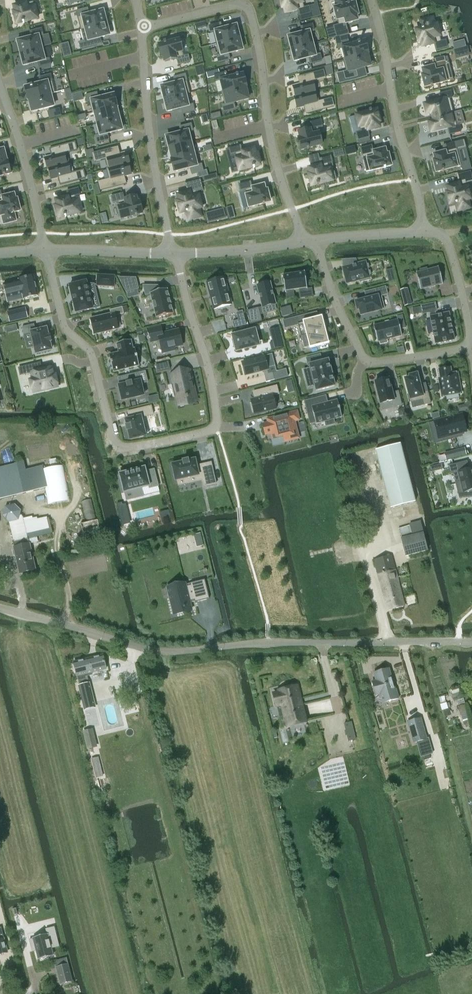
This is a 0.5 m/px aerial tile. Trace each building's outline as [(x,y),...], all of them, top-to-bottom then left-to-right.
[(282,9),(284,8),(285,13),(297,10),(299,17),(300,21),(312,18),(311,14),(309,6),(305,7),(303,0),(280,0),(282,9)] [(334,8),(339,25),(334,26),(337,37),(346,35),(347,35),(348,34),(346,24),(358,20),(356,15),(358,15),(355,3),(349,4),(348,4),(347,0),(335,0),(337,8),(334,8)] [(14,11),(12,11),(16,26),(38,21),(33,2),(13,7),(14,11)] [(88,8),(76,11),(81,30),(108,23),(104,10),(89,14),(88,8)] [(422,29),(416,30),(419,42),(421,41),(422,47),(434,44),(436,50),(447,47),(445,40),(441,42),(437,25),(434,26),(432,18),(421,21),(423,28),(422,28),(422,29)] [(84,41),(79,42),(80,49),(97,45),(96,40),(111,36),(108,23),(81,30),(84,41)] [(221,23),(209,26),(210,33),(213,33),(216,44),(241,38),(237,25),(222,28),(221,23)] [(302,32),(287,36),(291,50),(314,44),(311,32),(314,31),(313,24),(301,27),(302,32)] [(31,37),(16,41),(20,54),(43,48),(39,35),(43,34),(42,29),(30,32),(31,37)] [(337,37),(335,37),(338,49),(343,47),(345,58),(343,59),(343,60),(367,53),(368,53),(365,41),(349,45),(347,35),(346,35),(337,37)] [(241,38),(216,44),(219,55),(216,55),(218,63),(230,60),(229,54),(244,51),(241,38)] [(179,39),(157,44),(160,57),(163,56),(164,62),(176,59),(178,65),(190,62),(188,55),(184,56),(179,39)] [(464,40),(452,43),(454,50),(466,47),(464,40)] [(314,44),(291,50),(294,63),(295,62),(309,59),(310,64),(322,61),(320,54),(316,55),(314,44)] [(43,48),(20,54),(23,67),(38,63),(39,68),(51,65),(49,58),(45,59),(43,48)] [(465,48),(454,51),(456,57),(466,55),(465,48)] [(367,53),(343,60),(346,71),(344,72),(346,79),(357,76),(356,69),(370,66),(367,53)] [(424,75),(422,75),(425,87),(430,86),(431,87),(432,86),(432,85),(453,80),(449,63),(446,64),(444,57),(433,60),(434,67),(422,70),(424,75)] [(300,84),(292,86),(295,97),(315,92),(312,82),(326,79),(323,70),(298,77),(300,84)] [(226,71),(214,75),(216,83),(220,82),(223,92),(246,85),(247,85),(244,73),(228,77),(226,71)] [(175,83),(160,86),(163,100),(186,94),(188,93),(190,93),(187,81),(185,74),(173,77),(175,83)] [(40,83),(25,87),(28,99),(51,94),(55,93),(50,75),(39,77),(40,83)] [(223,92),(221,92),(225,104),(222,105),(224,112),(236,109),(234,104),(250,99),(246,85),(223,92)] [(441,101),(424,105),(427,115),(431,114),(432,118),(453,112),(450,99),(452,98),(450,91),(439,94),(441,101)] [(97,92),(85,95),(87,102),(89,102),(92,112),(93,112),(117,106),(114,94),(99,98),(97,92)] [(315,92),(295,97),(298,108),(304,107),(306,114),(334,107),(332,98),(317,102),(315,92)] [(186,94),(163,100),(166,113),(181,109),(183,115),(195,112),(193,104),(191,105),(188,93),(186,94)] [(51,94),(28,99),(31,113),(55,107),(51,94)] [(117,106),(93,112),(96,124),(120,118),(117,106)] [(59,108),(48,111),(49,119),(61,116),(59,108)] [(370,112),(356,116),(360,132),(356,133),(359,144),(370,141),(368,131),(379,128),(378,122),(380,122),(377,110),(371,112),(371,111),(369,111),(370,112)] [(433,122),(429,123),(431,133),(448,129),(449,135),(461,132),(459,125),(457,126),(453,112),(432,118),(433,122)] [(99,135),(95,136),(97,143),(109,140),(108,135),(124,130),(120,118),(96,124),(99,135)] [(181,132),(165,136),(168,148),(192,142),(189,131),(193,130),(191,123),(179,126),(181,132)] [(299,137),(297,138),(301,151),(323,145),(319,132),(312,134),(311,129),(298,132),(299,137)] [(51,157),(44,159),(46,169),(48,169),(67,164),(65,154),(77,151),(75,142),(49,149),(51,157)] [(192,142),(168,148),(171,160),(195,155),(192,142)] [(435,160),(433,161),(436,172),(442,171),(442,172),(444,171),(444,170),(461,166),(457,149),(456,149),(454,143),(450,144),(443,146),(444,152),(434,155),(435,160)] [(256,145),(232,152),(238,174),(262,167),(256,145)] [(372,146),(360,149),(366,172),(384,168),(386,168),(386,167),(391,166),(388,154),(387,155),(385,149),(373,152),(372,146)] [(117,147),(92,153),(95,162),(105,159),(107,169),(130,163),(127,152),(119,154),(117,147)] [(195,155),(171,160),(174,173),(190,169),(191,174),(203,172),(202,164),(198,165),(195,155)] [(12,175),(9,161),(8,161),(0,163),(0,178),(12,175)] [(67,164),(48,169),(51,180),(58,179),(60,185),(86,179),(84,170),(71,173),(69,163),(67,164)] [(109,179),(99,182),(101,190),(126,184),(124,177),(132,175),(130,163),(107,169),(106,169),(109,179)] [(309,172),(307,173),(311,188),(335,182),(331,167),(323,169),(322,163),(308,167),(309,172)] [(447,193),(450,204),(455,203),(456,204),(456,203),(458,211),(470,208),(468,200),(471,199),(470,197),(471,197),(471,179),(470,172),(457,175),(459,184),(447,187),(449,192),(447,193)] [(187,191),(174,194),(176,202),(175,202),(178,216),(187,214),(188,220),(203,217),(201,210),(202,210),(205,209),(200,191),(203,190),(200,180),(189,183),(185,184),(187,191)] [(264,184),(244,190),(249,208),(270,202),(267,190),(266,190),(264,184)] [(56,205),(54,205),(58,220),(82,214),(78,199),(76,200),(75,197),(80,195),(78,188),(66,191),(68,197),(55,200),(56,205)] [(123,193),(111,196),(113,204),(117,203),(121,221),(143,215),(139,196),(125,199),(123,193)] [(0,198),(0,218),(2,217),(3,225),(17,221),(15,214),(21,212),(17,198),(16,199),(15,195),(0,198)] [(223,209),(206,213),(208,222),(225,218),(223,209)] [(365,262),(343,268),(347,283),(360,279),(361,283),(370,280),(369,277),(365,262)] [(420,272),(416,273),(420,290),(443,284),(438,267),(427,270),(427,268),(419,270),(420,272)] [(283,275),(285,292),(286,292),(286,291),(306,289),(307,289),(305,272),(304,272),(304,273),(284,276),(283,275)] [(114,287),(115,276),(97,274),(96,286),(114,287)] [(33,276),(3,284),(8,302),(24,298),(25,299),(38,296),(33,276)] [(139,289),(136,278),(118,277),(126,292),(139,289)] [(224,278),(207,283),(214,309),(232,304),(224,278)] [(76,313),(93,309),(86,282),(69,286),(76,313)] [(270,283),(257,286),(263,308),(275,304),(270,283)] [(160,291),(159,286),(143,286),(145,296),(150,295),(156,318),(173,314),(167,289),(160,291)] [(373,296),(354,301),(357,311),(358,311),(360,315),(385,309),(381,296),(388,294),(386,287),(371,290),(373,296)] [(409,295),(402,297),(404,307),(412,305),(409,295)] [(435,303),(421,306),(423,314),(430,313),(431,317),(430,317),(435,344),(454,340),(449,313),(441,315),(436,315),(436,311),(437,311),(435,303)] [(116,316),(128,313),(127,306),(110,310),(111,314),(91,319),(94,335),(119,329),(116,316)] [(25,307),(7,312),(10,322),(28,318),(25,307)] [(259,308),(247,311),(251,325),(262,322),(259,308)] [(310,348),(329,343),(322,317),(303,322),(310,348)] [(378,342),(402,336),(398,319),(374,325),(378,342)] [(46,329),(36,331),(34,324),(22,327),(24,335),(23,335),(27,349),(33,347),(35,353),(51,349),(50,343),(52,343),(50,336),(48,336),(46,329)] [(178,330),(162,334),(161,327),(148,330),(151,343),(159,341),(162,353),(175,350),(174,347),(182,345),(178,330)] [(274,349),(284,346),(279,327),(269,330),(274,349)] [(237,350),(258,345),(255,331),(233,336),(237,350)] [(135,349),(134,349),(132,341),(116,344),(118,353),(109,355),(113,372),(139,366),(135,349)] [(264,357),(242,363),(246,376),(267,370),(267,368),(275,366),(272,354),(264,356),(264,357)] [(328,360),(322,362),(320,355),(306,358),(309,368),(303,370),(308,387),(314,386),(315,391),(335,386),(328,360)] [(40,362),(27,366),(28,374),(32,373),(34,380),(30,381),(33,393),(58,387),(55,375),(54,375),(52,368),(42,370),(40,362)] [(158,372),(170,370),(168,362),(156,365),(158,372)] [(450,368),(439,370),(441,379),(439,379),(442,396),(444,396),(461,393),(457,373),(451,374),(450,368)] [(286,369),(272,373),(275,380),(288,377),(286,369)] [(197,401),(190,370),(180,370),(170,376),(177,405),(188,406),(197,401)] [(142,384),(148,383),(146,371),(121,377),(123,384),(119,385),(122,401),(145,395),(142,384)] [(428,390),(422,392),(417,374),(409,376),(409,378),(405,379),(411,400),(423,397),(425,405),(431,403),(428,390)] [(398,391),(392,392),(389,379),(375,382),(381,405),(383,410),(402,405),(398,391)] [(274,396),(279,395),(277,386),(254,392),(255,400),(251,401),(255,414),(277,408),(274,396)] [(149,403),(159,401),(158,395),(147,397),(149,403)] [(337,400),(328,403),(326,395),(304,401),(310,424),(316,423),(316,424),(325,421),(326,426),(335,424),(334,419),(342,417),(337,400)] [(142,418),(154,415),(152,406),(128,412),(130,419),(126,420),(127,425),(126,425),(127,432),(128,431),(130,440),(147,436),(142,418)] [(296,422),(300,421),(297,410),(266,418),(267,422),(262,423),(265,436),(270,435),(271,439),(276,438),(276,439),(283,437),(284,443),(300,439),(296,422)] [(462,415),(434,422),(438,438),(453,434),(454,439),(463,436),(462,432),(466,431),(462,415)] [(415,503),(400,444),(376,451),(391,509),(415,503)] [(464,447),(450,451),(453,459),(466,455),(464,447)] [(195,460),(189,461),(189,460),(182,461),(182,462),(172,465),(176,482),(177,481),(178,486),(201,481),(203,487),(216,484),(211,463),(196,466),(195,460)] [(469,469),(467,461),(449,466),(451,474),(453,474),(455,483),(471,479),(471,468),(469,469)] [(24,494),(45,488),(40,470),(20,475),(19,472),(23,471),(21,464),(18,465),(18,464),(0,468),(0,499),(24,494)] [(70,501),(63,466),(41,471),(48,505),(70,501)] [(145,468),(119,474),(124,493),(132,491),(134,498),(143,496),(141,488),(142,488),(149,486),(149,488),(158,486),(154,470),(146,472),(145,468)] [(455,483),(458,494),(464,492),(466,498),(471,498),(471,479),(455,483)] [(9,523),(14,542),(15,547),(14,548),(14,549),(13,551),(14,555),(16,557),(20,574),(36,570),(30,544),(29,544),(27,539),(23,518),(19,519),(21,511),(14,504),(5,507),(3,516),(9,523)] [(32,526),(48,523),(46,517),(40,518),(39,516),(37,517),(37,519),(30,520),(32,526)] [(410,524),(413,536),(423,533),(420,522),(410,524)] [(399,529),(400,535),(411,532),(409,526),(399,529)] [(201,533),(193,535),(195,541),(202,539),(201,533)] [(406,556),(412,555),(426,551),(428,551),(423,533),(413,536),(401,539),(406,556)] [(426,551),(412,555),(413,559),(427,556),(426,551)] [(374,560),(381,588),(399,583),(393,560),(391,555),(374,560)] [(195,602),(210,599),(205,580),(190,583),(191,585),(187,586),(186,582),(167,587),(174,615),(192,610),(190,602),(194,600),(195,602)] [(387,611),(405,606),(399,583),(381,588),(387,611)] [(103,655),(97,657),(74,663),(77,676),(78,676),(79,681),(86,679),(86,676),(92,675),(92,673),(106,669),(103,655)] [(388,702),(398,699),(396,689),(394,690),(389,669),(373,674),(375,681),(371,682),(375,697),(386,694),(388,702)] [(85,710),(95,707),(89,684),(79,686),(85,710)] [(286,728),(307,722),(299,685),(277,691),(278,693),(274,693),(277,707),(281,706),(286,728)] [(91,732),(87,712),(79,714),(83,734),(91,732)] [(420,718),(407,722),(413,744),(416,743),(427,740),(427,738),(421,718),(420,718)] [(348,741),(356,740),(352,722),(344,724),(348,741)] [(427,740),(416,743),(421,757),(433,754),(429,738),(427,738),(427,740)] [(34,939),(29,940),(30,946),(35,945),(39,959),(52,956),(51,949),(59,947),(54,927),(45,929),(47,935),(34,938),(34,939)] [(8,953),(4,938),(0,939),(0,955),(8,953)] [(60,984),(72,981),(68,965),(56,968),(60,984)]
